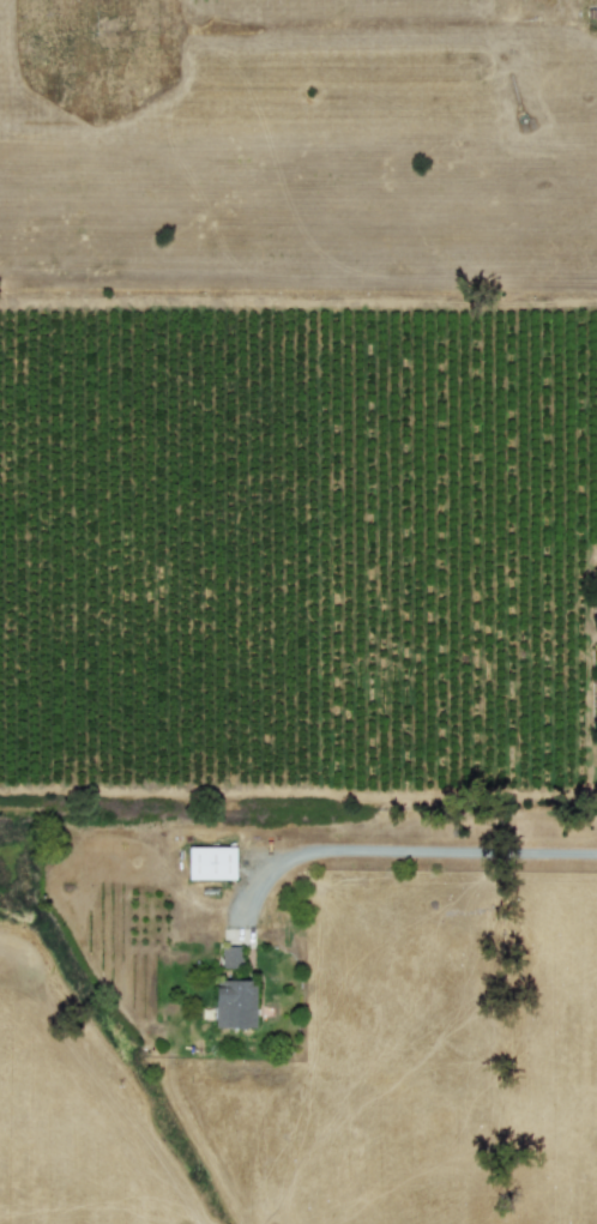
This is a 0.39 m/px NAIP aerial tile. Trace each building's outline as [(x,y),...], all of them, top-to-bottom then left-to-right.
[(235,846),(188,846),(188,878),(235,878),(235,846)] [(242,966),(242,944),(221,945),(222,967),(242,966)] [(256,980),(215,979),(214,1026),(255,1027),(256,980)]
